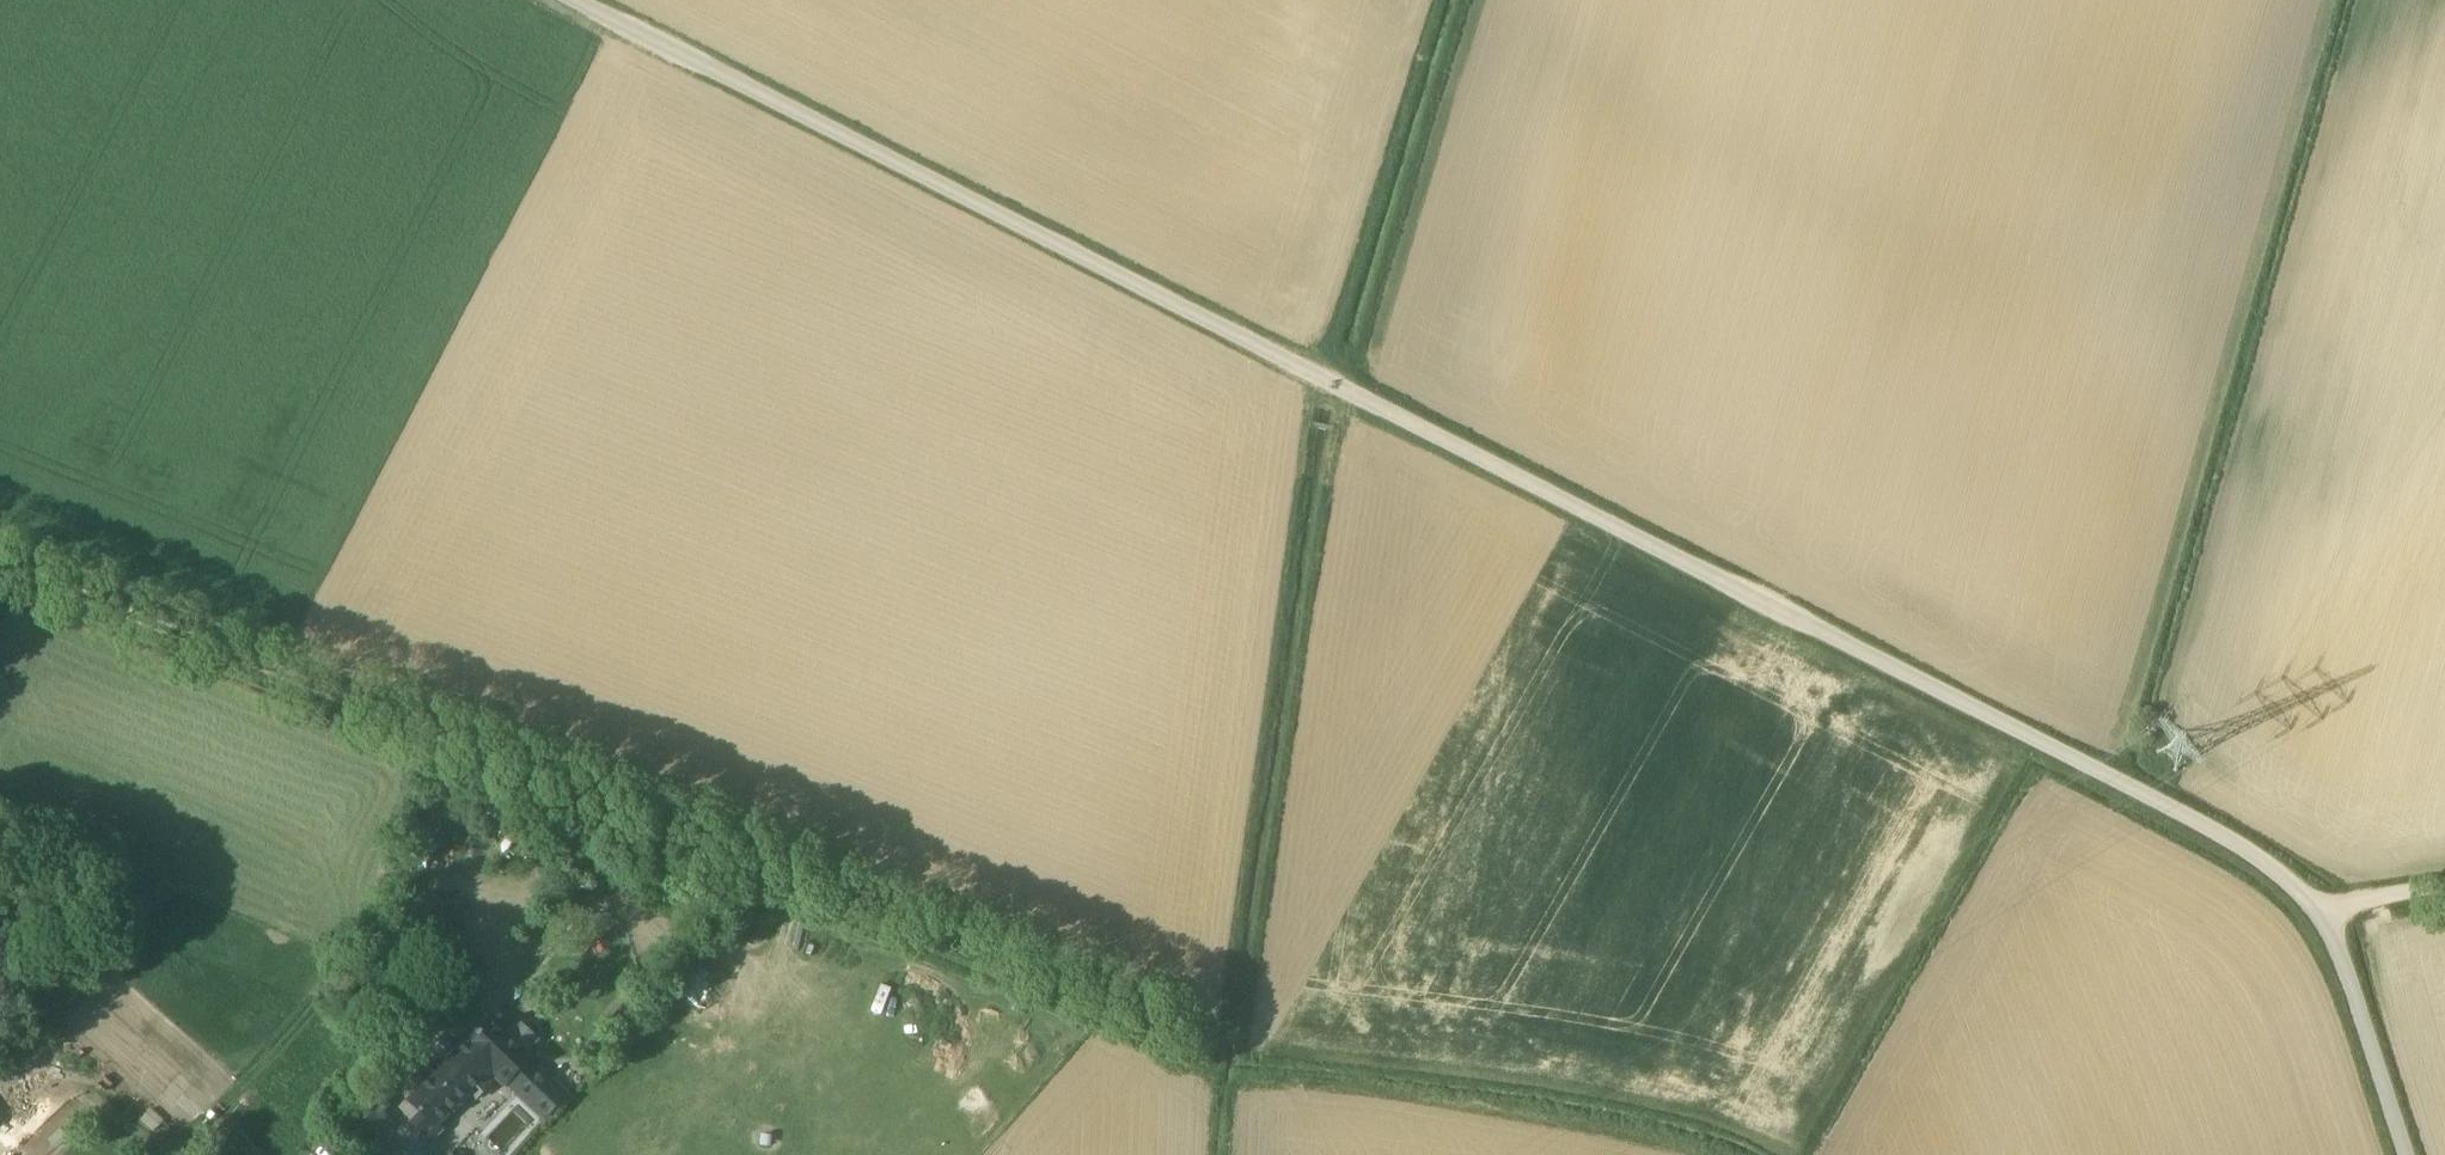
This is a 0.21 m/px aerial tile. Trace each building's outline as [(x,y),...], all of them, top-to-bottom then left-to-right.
[(494,1070),(509,1083),(507,1086),(542,1121),(569,1095),(532,1060),(530,1063),(488,1023),(411,1102),(437,1128),(494,1070)] [(384,1061),(366,1084),(385,1099),(393,1089),(388,1086),(393,1080),(394,1082),(401,1075),(384,1061)] [(385,1099),(366,1084),(334,1119),(358,1139),(365,1131),(371,1136),(387,1116),(383,1113),(390,1104),(385,1099)] [(141,1119),(154,1131),(164,1120),(151,1108),(141,1119)]
